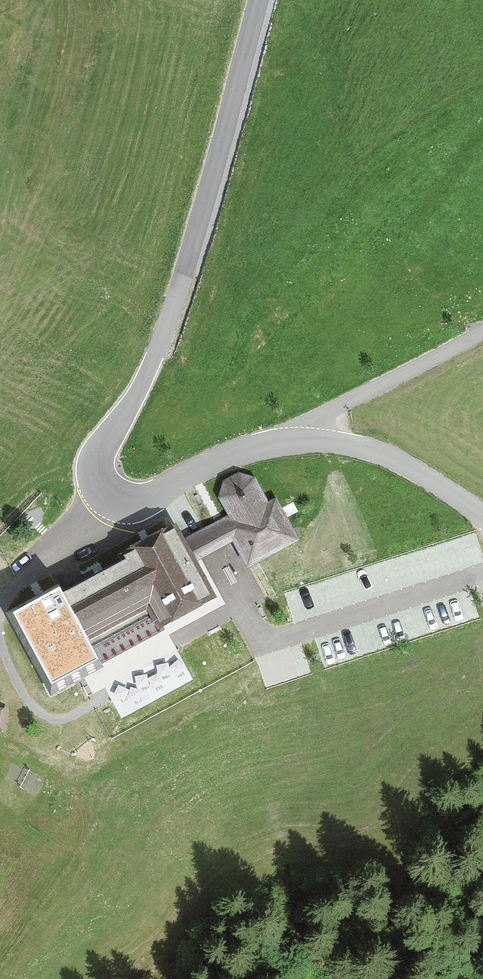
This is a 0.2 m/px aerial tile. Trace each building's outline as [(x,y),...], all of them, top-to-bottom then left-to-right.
[(223,481),(218,498),(228,515),(232,542),(247,569),(300,540),(276,497),(268,501),(255,477),(238,472),(223,481)] [(184,538),(197,562),(232,542),(228,515),(184,538)] [(159,627),(216,597),(197,562),(184,538),(176,524),(134,547),(135,549),(124,555),(126,559),(63,593),(60,587),(13,613),(51,684),(97,659),(91,648),(152,615),(159,627)] [(0,708),(0,730),(6,731),(9,709),(0,708)]
